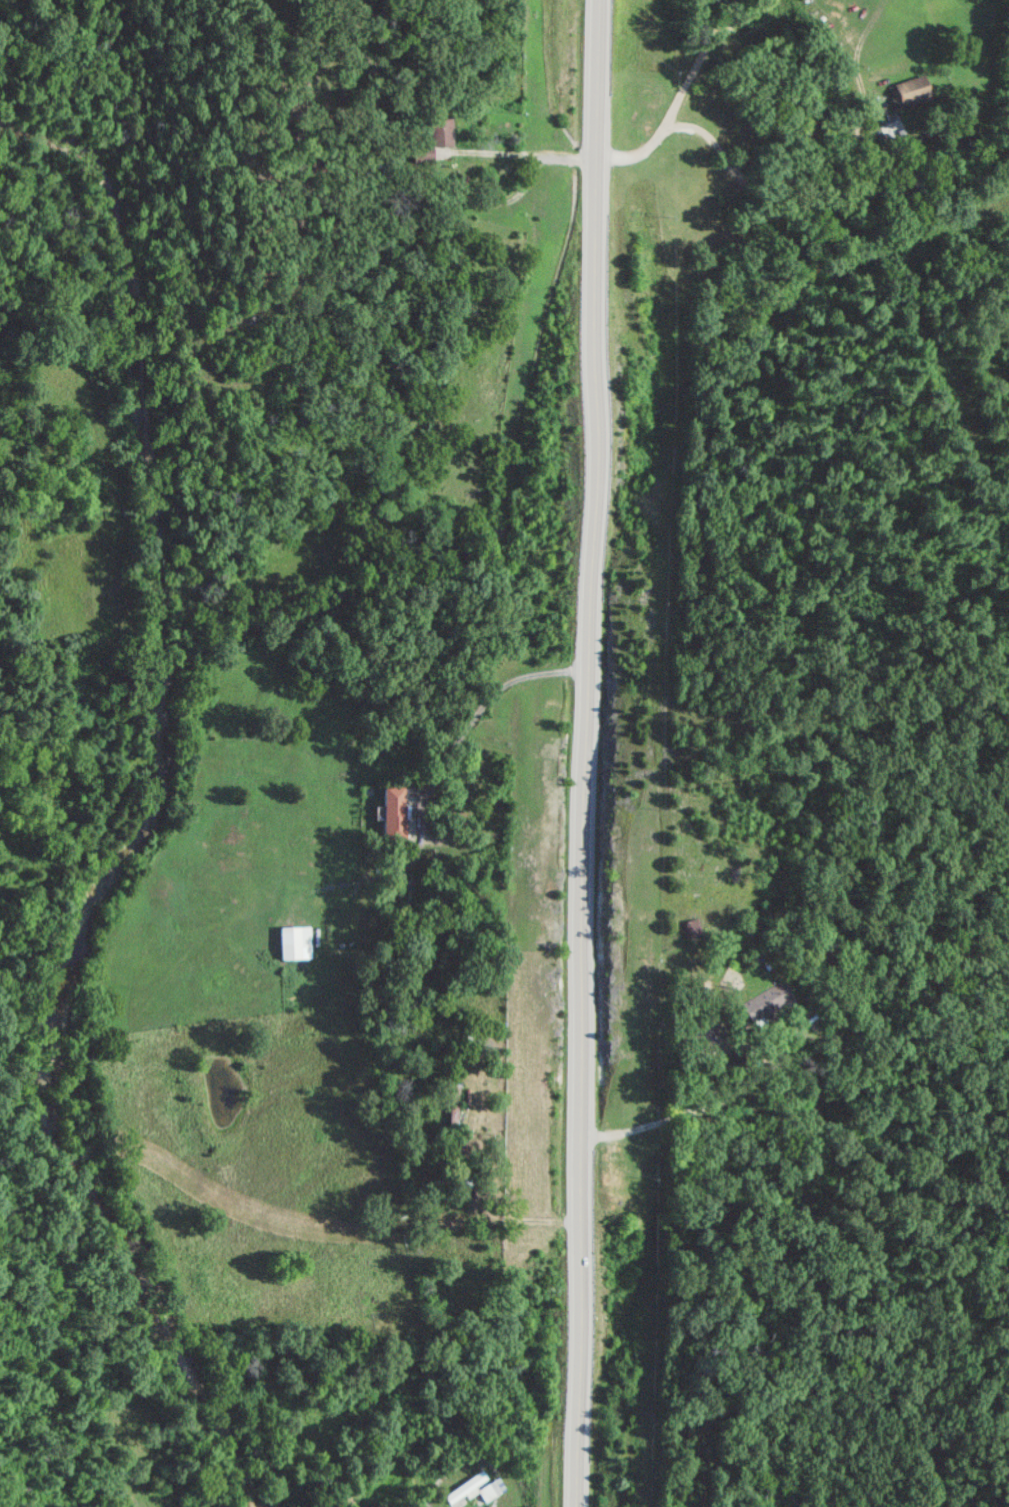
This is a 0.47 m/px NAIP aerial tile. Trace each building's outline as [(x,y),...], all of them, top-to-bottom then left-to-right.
[(890,85),(896,107),(930,98),(925,76),(890,85)] [(454,118),(433,118),(433,145),(416,145),(416,162),(435,161),(435,147),(454,147),(454,118)] [(406,785),(383,785),(383,840),(406,840),(406,785)] [(685,920),(687,936),(702,934),(700,918),(685,920)] [(312,925),(280,925),(280,958),(312,958),(312,925)] [(795,1002),(786,981),(742,999),(750,1021),(795,1002)] [(466,1083),(451,1083),(451,1128),(466,1129),(466,1083)] [(442,1494),(449,1506),(478,1489),(485,1501),(503,1491),(495,1478),(491,1480),(485,1469),(442,1494)]
